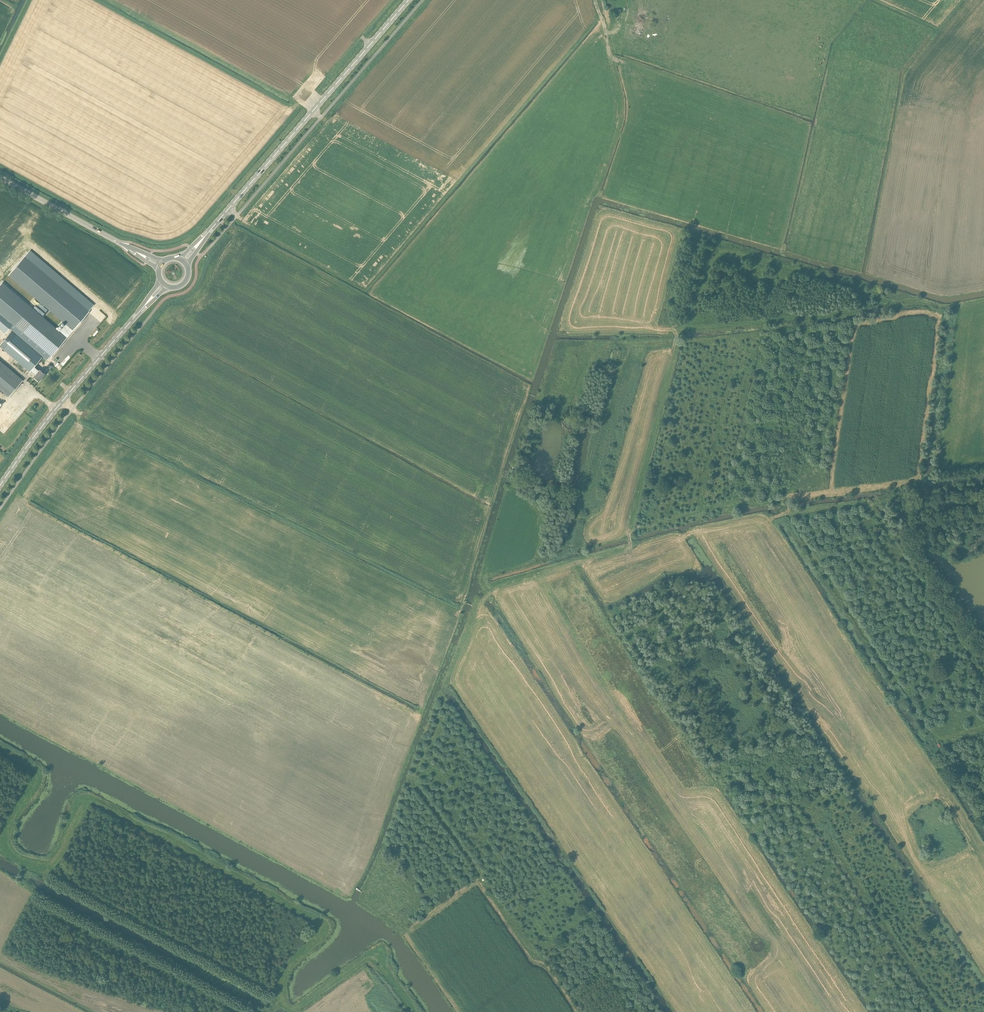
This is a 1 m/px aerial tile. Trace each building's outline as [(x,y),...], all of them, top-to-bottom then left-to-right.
[(25,256),(8,275),(65,324),(62,327),(70,334),(89,312),(90,311),(58,284),(25,256)] [(0,285),(0,314),(11,323),(13,324),(51,357),(70,334),(62,327),(59,331),(2,282),(0,285)] [(38,354),(11,331),(0,344),(0,347),(30,372),(31,371),(36,375),(34,377),(39,381),(45,374),(40,370),(39,371),(34,367),(42,357),(38,354)] [(19,377),(0,361),(0,389),(9,397),(23,380),(19,377)]
